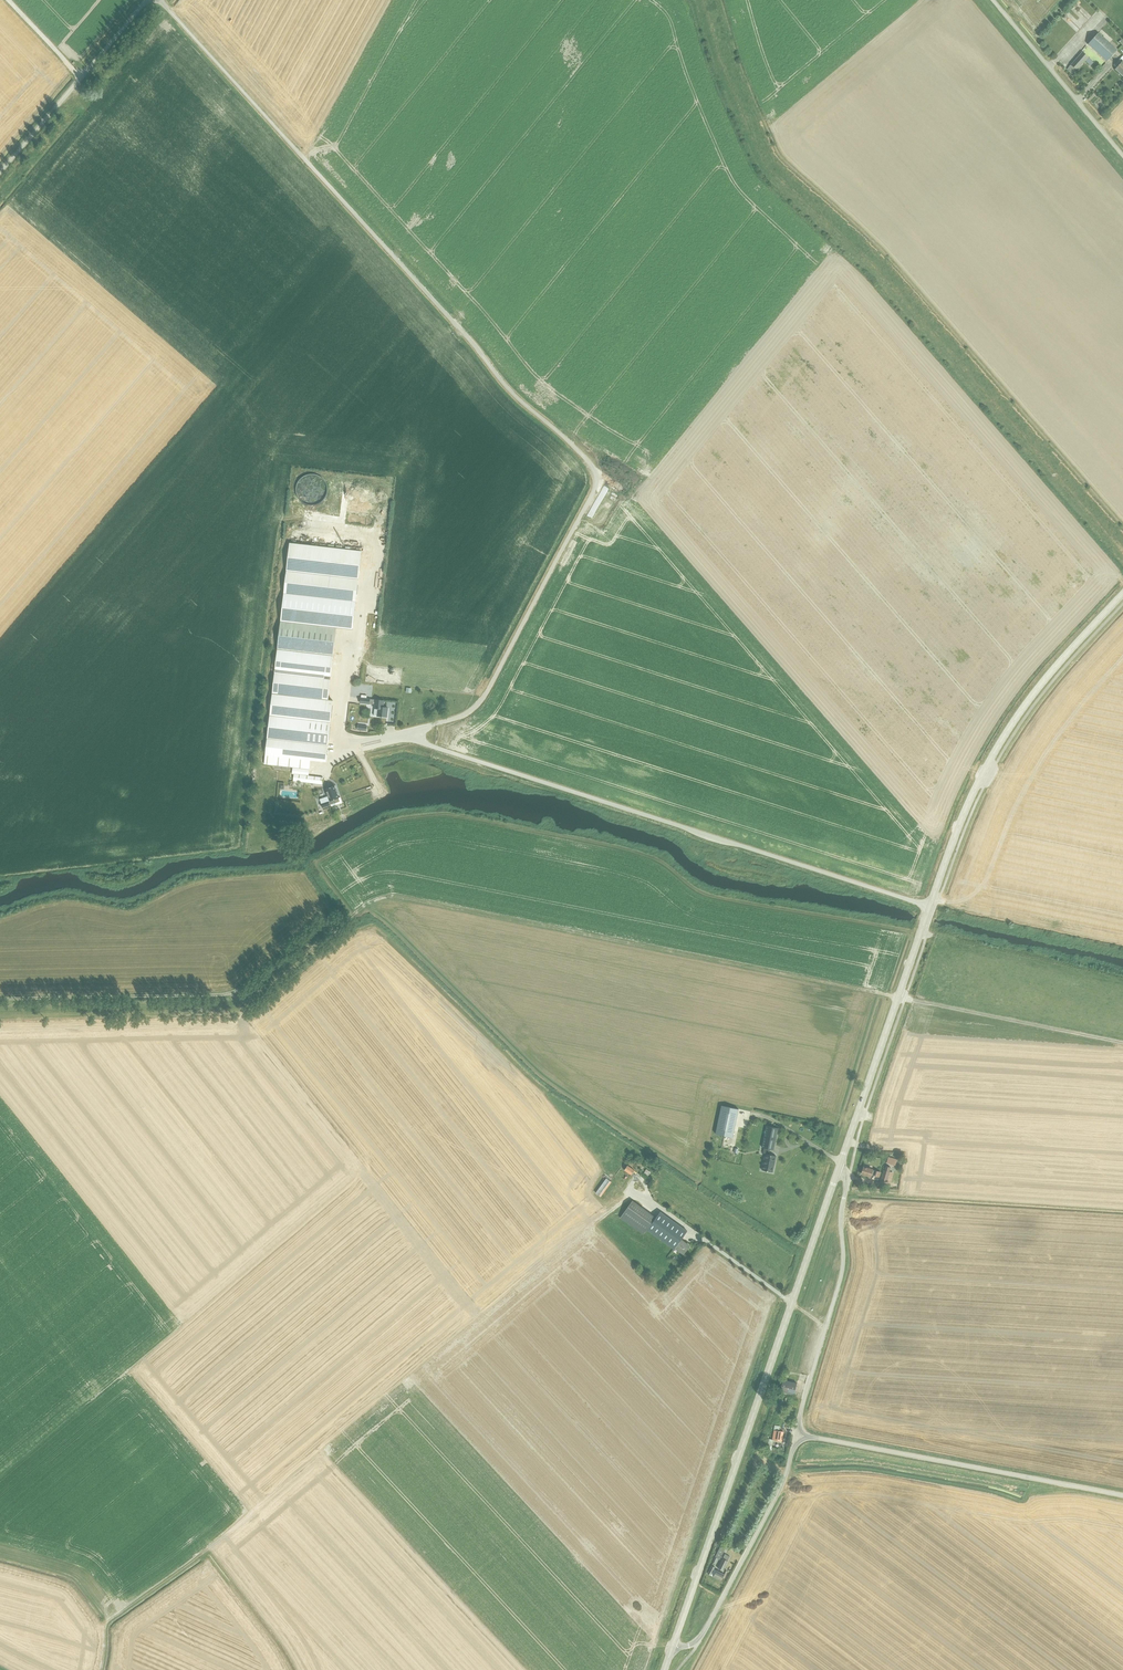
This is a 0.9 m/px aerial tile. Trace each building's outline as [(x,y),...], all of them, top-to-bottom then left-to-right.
[(1106,62),(1116,50),(1097,33),(1087,44),(1106,62)] [(1090,66),(1093,62),(1082,52),(1068,68),(1073,73),(1084,61),(1090,66)] [(1119,59),(1114,64),(1117,66),(1114,69),(1122,77),(1122,62),(1119,59)] [(1095,94),(1089,100),(1096,107),(1102,101),(1095,94)] [(598,522),(597,525),(602,528),(609,513),(606,512),(604,516),(602,515),(598,522)] [(289,543),(280,621),(337,627),(353,629),(362,551),(289,543)] [(280,621),(272,693),(328,700),(337,628),(337,627),(280,621)] [(272,693),(265,755),(310,760),(327,762),(334,700),(328,700),(272,693)] [(388,708),(383,707),(384,701),(366,699),(361,698),(360,703),(375,705),(373,716),(387,717),(388,708)] [(308,775),(310,760),(265,755),(264,764),(293,767),(292,774),(294,774),(308,775)] [(323,777),(308,775),(294,774),(293,781),(322,784),(323,777)] [(334,786),(326,789),(330,801),(321,804),(322,808),(331,805),(332,806),(342,803),(340,797),(338,798),(334,786)] [(721,1106),(715,1134),(732,1137),(738,1109),(721,1106)] [(773,1150),(778,1128),(766,1126),(762,1147),(764,1148),(763,1154),(765,1154),(769,1154),(770,1149),(773,1150)] [(776,1156),(769,1154),(765,1154),(762,1170),(773,1172),(776,1156)] [(634,1170),(627,1165),(624,1170),(631,1174),(634,1170)] [(886,1181),(890,1167),(886,1166),(881,1179),(886,1181)] [(879,1176),(880,1172),(863,1167),(861,1174),(873,1177),(874,1175),(879,1176)] [(611,1181),(607,1178),(596,1193),(600,1196),(611,1181)] [(687,1231),(660,1211),(656,1217),(632,1200),(620,1217),(642,1234),(646,1229),(674,1249),(675,1247),(683,1253),(689,1245),(681,1239),(687,1231)] [(794,1395),(797,1383),(783,1380),(780,1391),(794,1395)] [(782,1440),(784,1432),(779,1431),(774,1430),(772,1430),(772,1432),(773,1433),(773,1436),(772,1439),(782,1440)] [(715,1557),(713,1562),(716,1563),(718,1558),(720,1559),(725,1548),(721,1546),(715,1557)] [(718,1568),(723,1570),(730,1556),(725,1554),(718,1568)] [(715,1567),(712,1565),(709,1571),(708,1571),(707,1572),(708,1572),(708,1573),(721,1580),(724,1574),(716,1570),(714,1569),(715,1567)]
